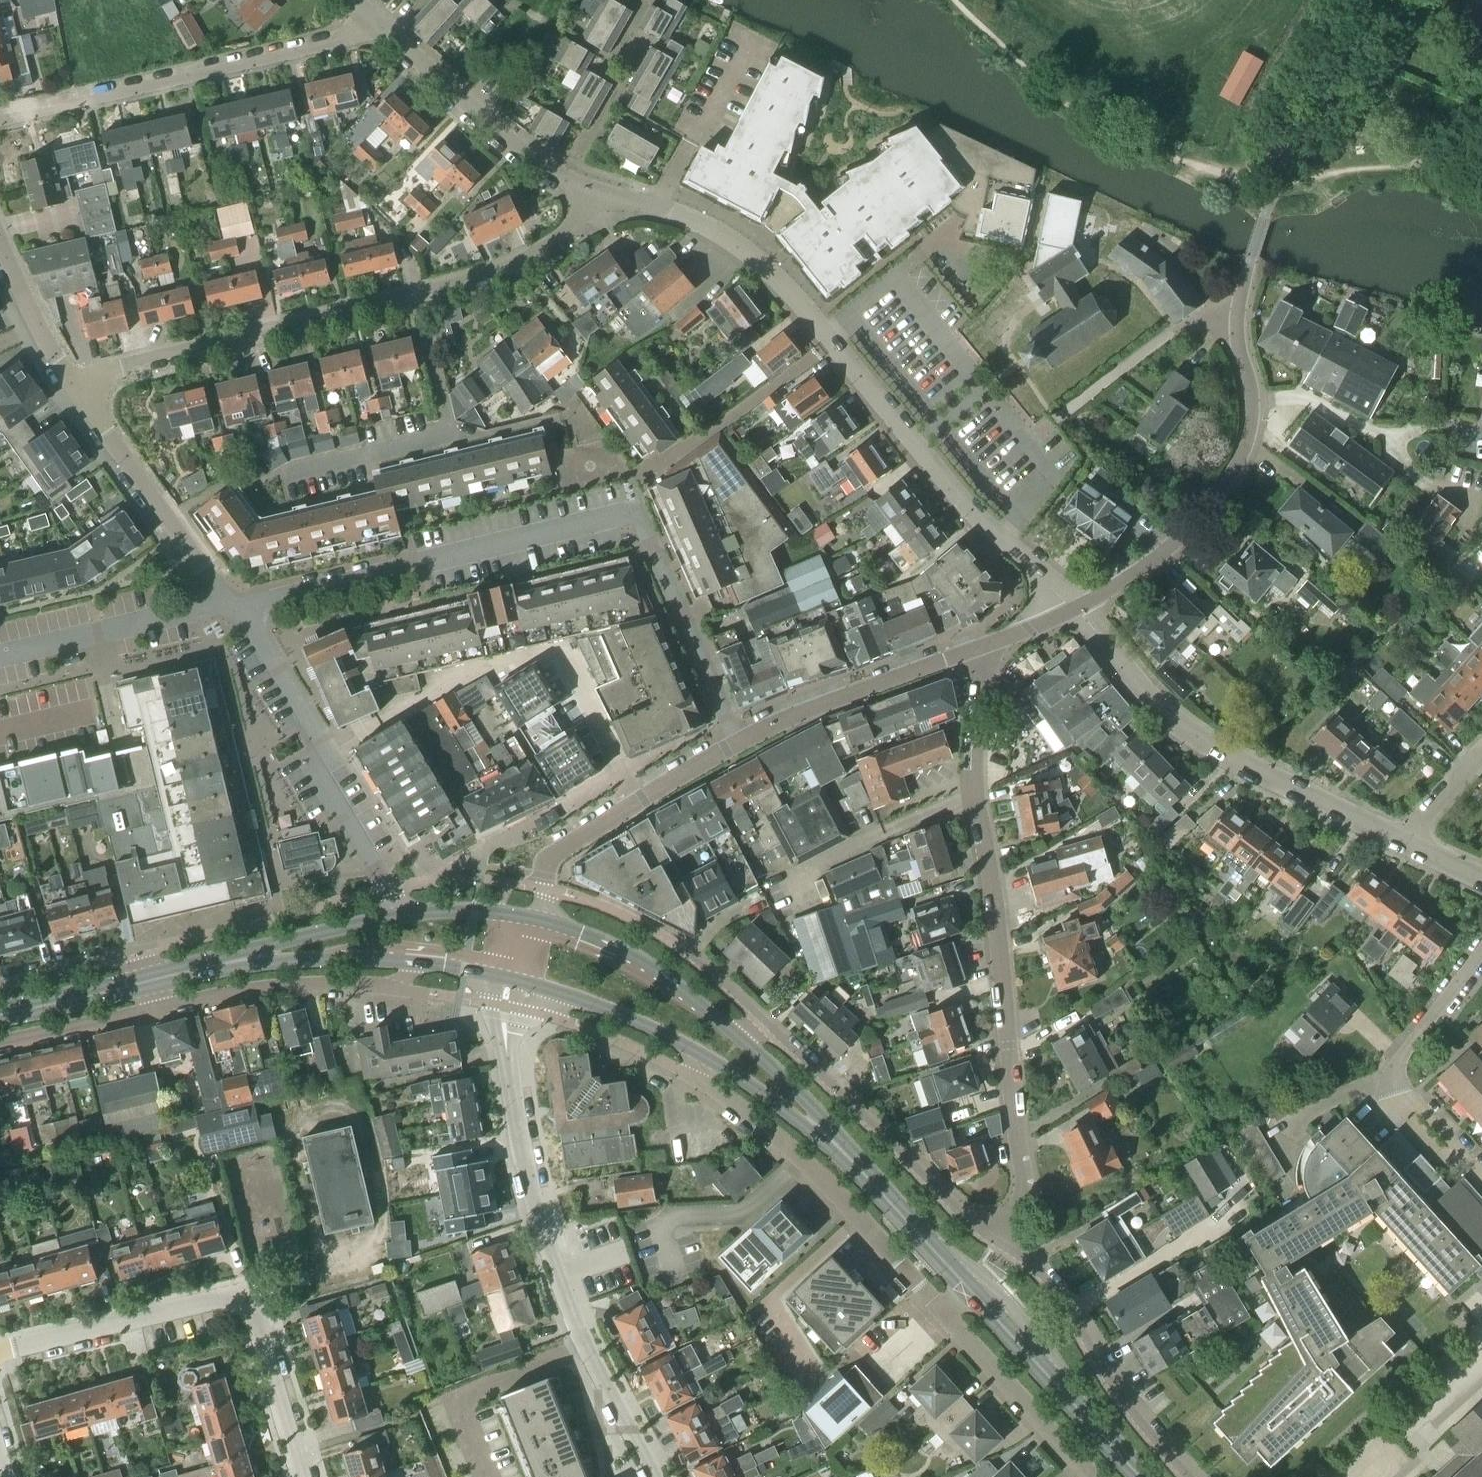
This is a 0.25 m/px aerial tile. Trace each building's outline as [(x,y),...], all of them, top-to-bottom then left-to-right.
[(52,0),(48,0),(33,4),(36,18),(55,12),(52,0)] [(161,9),(177,0),(156,0),(161,9)] [(241,10),(238,12),(257,31),(279,9),(271,1),(272,0),(231,0),(241,10)] [(466,14),(460,7),(452,0),(435,0),(426,10),(450,31),(466,14)] [(487,0),(466,0),(460,7),(466,14),(490,36),(498,28),(491,22),(500,12),(487,0)] [(633,0),(606,0),(597,14),(625,31),(635,14),(627,9),(633,0)] [(671,40),(690,8),(675,0),(668,0),(662,11),(654,6),(642,28),(668,43),(671,40)] [(409,27),(433,49),(450,31),(426,10),(409,27)] [(583,39),(611,55),(625,31),(597,14),(583,39)] [(206,42),(190,15),(175,24),(190,51),(206,42)] [(6,40),(17,37),(11,16),(1,19),(0,17),(0,42),(6,40)] [(19,37),(17,37),(6,40),(0,42),(0,82),(16,78),(16,77),(28,74),(19,37)] [(700,39),(692,52),(703,59),(711,45),(700,39)] [(583,77),(588,71),(597,56),(569,40),(556,61),(583,77)] [(690,51),(671,40),(668,43),(663,53),(654,48),(642,69),(670,85),(690,51)] [(771,68),(770,71),(727,150),(721,147),(717,155),(704,148),(685,183),(767,226),(766,227),(770,230),(795,186),(775,175),(780,167),(789,169),(789,167),(790,167),(797,138),(805,139),(811,110),(819,112),(826,81),(784,59),(772,60),(771,60),(771,61),(771,63),(771,65),(771,68)] [(1219,96),(1237,105),(1256,69),(1238,60),(1219,96)] [(638,95),(630,108),(650,120),(670,85),(642,69),(630,90),(638,95)] [(588,71),(583,77),(575,91),(603,107),(615,87),(588,71)] [(331,82),(337,112),(360,107),(359,101),(366,100),(370,92),(366,75),(353,78),(353,77),(331,82)] [(516,93),(528,100),(536,85),(526,79),(525,78),(516,93)] [(337,112),(331,82),(330,82),(307,88),(314,117),(337,112)] [(288,124),(299,121),(292,91),(271,96),(277,126),(279,136),(282,149),(283,150),(285,161),(295,158),(288,124)] [(563,112),(591,128),(603,107),(575,91),(563,112)] [(364,164),(366,166),(366,165),(378,152),(379,151),(377,150),(389,137),(390,138),(391,138),(413,113),(393,94),(378,111),(388,121),(381,129),(369,143),(367,140),(349,160),(359,170),(364,164)] [(271,96),(252,100),(259,130),(277,126),(271,96)] [(517,96),(513,102),(518,104),(521,98),(517,96)] [(241,159),(250,157),(244,134),(259,130),(252,100),(231,105),(237,135),(239,145),(241,159)] [(214,140),(227,138),(237,135),(231,105),(208,110),(214,140)] [(544,109),(532,130),(559,146),(572,125),(544,109)] [(432,131),(413,113),(391,138),(390,138),(398,145),(406,137),(417,147),(432,131)] [(165,120),(172,150),(193,146),(186,115),(165,120)] [(623,119),(614,134),(607,147),(628,159),(644,132),(623,119)] [(172,150),(165,120),(144,125),(151,155),(172,150)] [(57,124),(60,135),(72,133),(69,121),(57,124)] [(125,129),(132,159),(151,155),(144,125),(125,129)] [(843,287),(845,289),(862,276),(857,270),(888,245),(893,251),(910,237),(908,234),(923,222),(920,219),(930,211),(935,217),(951,204),(970,213),(961,234),(962,234),(963,233),(977,236),(976,237),(1023,248),(1034,200),(1030,200),(1036,171),(942,127),(926,140),(918,129),(877,147),(881,158),(875,163),(835,181),(839,192),(823,205),(827,209),(822,213),(807,194),(808,191),(806,188),(802,187),(799,188),(795,186),(770,230),(774,234),(775,233),(828,299),(843,287)] [(119,162),(126,193),(139,190),(137,183),(134,169),(132,159),(125,129),(102,134),(109,165),(119,162)] [(316,163),(326,154),(320,132),(310,135),(316,163)] [(628,159),(649,172),(665,144),(644,132),(628,159)] [(282,149),(279,136),(271,138),(274,151),(282,149)] [(432,176),(440,185),(463,160),(444,141),(428,158),(439,168),(432,176)] [(233,161),(241,159),(239,145),(230,147),(233,161)] [(366,165),(366,166),(374,174),(388,160),(379,151),(378,152),(366,165)] [(22,164),(28,187),(68,177),(64,163),(55,165),(53,156),(22,164)] [(174,160),(177,173),(186,171),(183,158),(174,160)] [(180,187),(177,173),(174,160),(166,162),(172,189),(180,187)] [(241,160),(233,162),(235,172),(243,170),(241,160)] [(463,160),(440,185),(449,193),(457,184),(468,194),(483,178),(463,160)] [(142,167),(134,169),(137,183),(145,181),(142,167)] [(106,185),(115,183),(112,169),(103,172),(106,184),(106,185)] [(68,177),(28,187),(34,211),(65,203),(64,200),(74,198),(68,177)] [(341,181),(340,181),(347,213),(349,212),(351,218),(354,230),(367,227),(362,210),(371,207),(341,181)] [(106,185),(109,197),(120,194),(116,182),(115,183),(106,185)] [(95,187),(76,192),(88,239),(117,232),(109,197),(106,185),(106,184),(95,187)] [(404,202),(415,212),(429,197),(417,187),(404,202)] [(1049,192),(1037,242),(1064,249),(1077,199),(1049,192)] [(204,194),(206,205),(215,203),(213,193),(204,194)] [(440,209),(429,197),(415,212),(427,223),(440,209)] [(489,209),(502,235),(525,224),(513,198),(489,209)] [(219,206),(224,238),(255,233),(250,201),(219,206)] [(478,246),(502,235),(489,209),(466,220),(478,246)] [(334,216),(338,234),(354,230),(351,218),(349,212),(347,213),(334,216)] [(305,223),(291,226),(296,244),(309,240),(305,223)] [(291,226),(276,230),(280,245),(280,248),(296,244),(291,226)] [(437,255),(456,234),(448,226),(429,247),(437,255)] [(378,237),(367,240),(374,271),(400,265),(395,244),(381,247),(378,237)] [(412,246),(421,254),(429,245),(420,237),(412,246)] [(1129,237),(1107,257),(1142,281),(1177,324),(1204,304),(1170,259),(1166,262),(1129,237)] [(236,238),(222,241),(226,259),(240,256),(236,238)] [(103,305),(87,239),(24,254),(45,301),(57,324),(62,322),(56,299),(87,291),(91,308),(103,305)] [(374,271),(367,240),(355,242),(358,253),(343,256),(348,277),(374,271)] [(226,259),(222,241),(208,244),(212,263),(226,259)] [(124,274),(118,244),(106,247),(112,277),(124,274)] [(306,287),(298,256),(296,244),(280,248),(280,245),(279,245),(278,250),(280,258),(282,262),(288,261),(290,269),(275,273),(280,294),(306,287)] [(644,249),(631,259),(640,272),(653,262),(644,249)] [(620,311),(617,313),(618,314),(637,338),(696,290),(692,285),(689,281),(678,288),(675,283),(684,276),(679,268),(676,266),(679,262),(678,258),(671,250),(640,276),(648,288),(620,311)] [(157,257),(161,275),(176,272),(171,253),(157,257)] [(298,256),(306,287),(333,281),(328,260),(313,264),(311,253),(298,256)] [(610,253),(589,267),(613,301),(620,311),(648,288),(640,276),(630,282),(610,253)] [(147,279),(161,275),(157,257),(142,261),(147,279)] [(591,305),(597,313),(613,301),(589,267),(567,282),(586,309),(591,305)] [(258,271),(232,277),(238,304),(264,297),(258,271)] [(1047,286),(1050,290),(1064,312),(1027,336),(1033,344),(1019,353),(1030,371),(1044,361),(1050,370),(1114,328),(1116,313),(1107,299),(1092,295),(1083,301),(1065,274),(1047,286)] [(238,304),(232,277),(205,284),(212,310),(238,304)] [(111,303),(103,305),(110,335),(130,330),(123,300),(119,285),(108,288),(111,303)] [(738,286),(716,303),(718,306),(708,314),(740,355),(743,353),(752,346),(762,338),(752,327),(764,318),(738,286)] [(190,287),(164,293),(170,320),(196,314),(190,287)] [(170,320),(164,293),(137,300),(144,327),(170,320)] [(1335,333),(1299,317),(1302,312),(1281,300),(1258,344),(1309,372),(1303,383),(1370,419),(1398,367),(1340,338),(1343,331),(1355,337),(1367,312),(1346,302),(1334,327),(1337,328),(1335,333)] [(613,301),(597,313),(593,317),(590,312),(573,325),(589,343),(589,342),(592,336),(618,314),(617,313),(620,311),(613,301)] [(103,305),(91,308),(76,311),(81,329),(87,327),(90,340),(110,335),(103,305)] [(677,326),(685,336),(708,319),(699,308),(677,326)] [(513,339),(529,361),(556,342),(539,319),(513,339)] [(784,334),(753,360),(769,379),(771,381),(796,362),(793,358),(800,352),(784,334)] [(413,338),(393,342),(400,373),(420,368),(413,338)] [(455,393),(450,396),(456,420),(468,411),(469,412),(488,399),(506,386),(507,387),(525,373),(527,374),(535,369),(529,361),(513,339),(478,365),(486,375),(476,382),(473,378),(454,391),(455,393)] [(393,342),(373,347),(384,392),(404,387),(400,373),(393,342)] [(529,361),(535,369),(541,377),(542,376),(544,375),(549,381),(572,363),(556,342),(529,361)] [(356,383),(360,400),(372,397),(361,350),(341,355),(348,385),(356,383)] [(751,365),(743,353),(740,355),(695,390),(707,405),(735,384),(733,381),(751,367),(751,365)] [(321,360),(328,390),(348,385),(341,355),(321,360)] [(589,384),(644,459),(658,449),(661,453),(674,444),(671,440),(675,437),(665,423),(673,418),(665,407),(657,412),(638,387),(646,381),(638,370),(630,376),(620,362),(589,384)] [(15,363),(0,374),(0,403),(30,382),(29,381),(28,382),(15,363)] [(297,398),(304,396),(308,412),(321,409),(309,363),(289,368),(297,398)] [(670,391),(678,385),(663,364),(655,370),(670,391)] [(289,368),(269,372),(276,403),(280,415),(300,410),(297,398),(289,368)] [(556,394),(542,376),(541,377),(535,369),(527,374),(525,373),(507,387),(526,414),(556,394)] [(1137,432),(1159,447),(1187,409),(1175,400),(1189,382),(1175,372),(1152,403),(1155,406),(1137,432)] [(555,392),(563,403),(587,385),(578,375),(555,392)] [(257,376),(237,380),(247,423),(268,418),(257,376)] [(815,378),(787,399),(802,419),(830,398),(828,396),(831,393),(825,385),(822,387),(815,378)] [(217,385),(227,429),(247,424),(247,423),(237,380),(217,385)] [(30,382),(0,403),(0,433),(8,443),(28,428),(21,418),(44,402),(30,382)] [(670,391),(677,401),(687,394),(679,384),(678,385),(670,391)] [(195,435),(215,431),(205,388),(185,393),(195,435)] [(433,401),(430,388),(419,390),(423,404),(433,401)] [(195,438),(185,393),(165,398),(166,402),(156,404),(160,421),(155,424),(152,428),(152,434),(155,438),(159,441),(165,441),(183,437),(184,441),(195,438)] [(753,410),(759,419),(769,412),(783,401),(777,393),(753,410)] [(390,398),(379,400),(382,413),(392,410),(390,398)] [(372,415),(382,413),(379,400),(369,403),(372,415)] [(793,444),(800,453),(801,453),(811,446),(810,445),(815,442),(815,443),(850,418),(840,404),(803,430),(805,432),(797,437),(799,440),(793,444)] [(463,422),(486,428),(476,409),(461,418),(463,422)] [(339,413),(328,415),(330,426),(342,423),(339,413)] [(330,426),(328,415),(319,417),(323,436),(332,434),(330,426)] [(815,443),(818,447),(827,441),(834,451),(860,432),(850,418),(815,443)] [(1377,499),(1395,474),(1324,421),(1318,429),(1306,420),(1287,445),(1335,480),(1341,472),(1377,499)] [(1077,421),(1070,426),(1074,432),(1081,427),(1077,421)] [(36,439),(28,428),(8,443),(29,473),(72,443),(69,439),(72,437),(63,426),(61,427),(58,423),(36,439)] [(286,424),(275,426),(281,448),(288,444),(291,443),(307,439),(303,426),(288,430),(286,424)] [(272,453),(280,448),(281,448),(275,426),(264,429),(272,453)] [(264,522),(263,516),(260,515),(254,519),(235,493),(242,489),(237,481),(199,511),(227,549),(234,544),(245,559),(263,554),(265,564),(402,530),(401,526),(400,526),(396,511),(552,474),(544,438),(547,437),(545,427),(534,429),(536,437),(505,445),(503,436),(490,439),(492,448),(461,455),(459,446),(445,450),(447,458),(416,466),(414,457),(401,460),(402,469),(380,474),(385,493),(354,501),(352,492),(338,495),(341,504),(309,511),(308,503),(293,506),(295,515),(264,522)] [(357,428),(344,431),(338,432),(342,448),(361,443),(357,428)] [(234,434),(223,437),(226,450),(238,447),(234,434)] [(332,434),(323,436),(313,438),(317,454),(336,449),(332,434)] [(796,535),(746,468),(722,435),(667,475),(670,482),(660,486),(708,597),(730,588),(738,608),(786,586),(774,554),(796,535)] [(226,450),(223,437),(212,440),(216,452),(226,450)] [(307,439),(291,443),(288,444),(292,460),(311,455),(307,439)] [(827,462),(807,475),(808,476),(821,497),(822,497),(848,480),(856,491),(863,485),(866,489),(891,471),(870,443),(870,442),(845,460),(847,464),(835,473),(827,462)] [(74,447),(72,443),(29,473),(50,504),(64,494),(71,489),(64,478),(86,463),(83,458),(85,457),(77,445),(74,447)] [(801,453),(800,453),(806,461),(816,454),(811,446),(801,453)] [(778,457),(771,447),(748,463),(760,481),(773,472),(768,465),(778,457)] [(280,448),(272,453),(264,458),(272,472),(288,462),(280,448)] [(253,454),(237,464),(241,471),(257,462),(253,454)] [(150,465),(157,475),(166,470),(158,459),(150,465)] [(258,461),(257,462),(241,471),(250,485),(266,475),(258,461)] [(1094,477),(1107,487),(1114,478),(1101,468),(1094,477)] [(192,498),(209,488),(204,470),(182,482),(192,498)] [(75,486),(80,494),(91,487),(85,479),(75,486)] [(886,526),(891,523),(918,502),(902,482),(876,502),(876,503),(867,511),(866,519),(870,525),(862,531),(869,540),(886,526)] [(1125,526),(1131,517),(1125,513),(1128,509),(1119,503),(1116,507),(1114,506),(1116,504),(1103,495),(1102,497),(1086,485),(1080,492),(1079,491),(1061,516),(1078,528),(1076,530),(1091,540),(1092,538),(1109,550),(1126,527),(1125,526)] [(75,486),(71,489),(64,494),(70,502),(80,494),(75,486)] [(1325,561),(1348,533),(1323,512),(1324,511),(1319,507),(1318,508),(1299,492),(1283,512),(1302,528),(1301,529),(1305,532),(1302,535),(1325,561)] [(1461,513),(1437,496),(1410,533),(1434,551),(1461,513)] [(891,523),(906,541),(932,521),(918,502),(891,523)] [(68,515),(61,504),(53,510),(60,521),(68,515)] [(117,506),(99,519),(124,555),(142,542),(137,534),(139,533),(131,520),(128,522),(117,506)] [(44,513),(35,516),(39,529),(48,526),(44,513)] [(39,529),(35,516),(26,519),(29,531),(39,529)] [(124,555),(99,519),(98,520),(101,525),(84,537),(106,568),(124,555)] [(808,521),(797,529),(801,535),(812,527),(808,521)] [(899,567),(902,564),(907,570),(920,560),(921,561),(947,540),(932,521),(906,541),(889,554),(899,567)] [(820,546),(821,548),(827,544),(836,539),(826,523),(811,532),(820,546)] [(1354,540),(1380,562),(1394,545),(1368,523),(1354,540)] [(9,534),(6,525),(0,527),(0,537),(9,534)] [(87,582),(106,568),(84,537),(66,549),(81,584),(86,581),(87,582)] [(921,574),(945,628),(959,622),(962,629),(979,621),(977,617),(995,602),(1001,603),(1002,585),(996,585),(961,541),(921,574)] [(1284,567),(1253,542),(1238,560),(1234,557),(1221,573),(1223,575),(1216,582),(1229,593),(1236,585),(1256,602),(1271,583),(1285,595),(1297,580),(1282,569),(1284,567)] [(1451,565),(1459,553),(1443,542),(1435,554),(1451,565)] [(66,549),(45,554),(54,590),(81,584),(66,549)] [(54,590),(45,554),(25,559),(23,554),(23,555),(32,596),(54,590)] [(23,555),(1,560),(11,601),(32,596),(23,555)] [(806,623),(830,612),(837,610),(844,607),(821,557),(785,573),(792,590),(806,623)] [(831,564),(838,576),(851,570),(844,557),(831,564)] [(11,601),(1,560),(0,560),(0,603),(11,601)] [(1478,575),(1465,563),(1458,571),(1471,582),(1478,575)] [(576,637),(587,635),(657,618),(640,577),(635,578),(632,568),(464,607),(457,602),(364,625),(366,635),(350,639),(345,629),(344,629),(305,646),(340,728),(380,710),(374,695),(380,694),(383,699),(421,691),(420,691),(417,675),(576,637)] [(1461,593),(1469,585),(1452,569),(1444,577),(1448,581),(1461,593)] [(1330,619),(1334,615),(1335,615),(1345,602),(1313,575),(1296,594),(1313,609),(1315,607),(1330,619)] [(895,651),(936,634),(925,608),(905,616),(899,602),(915,595),(909,581),(874,595),(870,596),(880,620),(881,619),(895,651)] [(743,644),(765,697),(787,688),(769,642),(768,639),(806,623),(792,590),(747,607),(760,638),(743,644)] [(1218,624),(1228,634),(1239,643),(1241,641),(1244,644),(1253,634),(1250,631),(1252,630),(1241,620),(1238,624),(1220,607),(1206,622),(1175,593),(1157,611),(1192,644),(1202,634),(1206,637),(1218,624)] [(837,610),(830,612),(834,621),(844,646),(850,662),(859,666),(895,651),(881,619),(880,620),(870,596),(848,605),(844,607),(837,610)] [(1192,644),(1157,611),(1139,631),(1159,649),(1153,655),(1161,662),(1164,659),(1168,663),(1178,653),(1181,656),(1192,644)] [(1416,613),(1410,620),(1416,626),(1422,619),(1416,613)] [(689,694),(657,618),(587,635),(576,637),(588,661),(595,675),(600,686),(596,688),(613,724),(616,722),(630,757),(681,734),(683,736),(703,727),(698,715),(700,714),(692,693),(689,694)] [(828,618),(799,630),(818,678),(848,669),(828,618)] [(1472,642),(1481,651),(1481,623),(1468,638),(1472,642)] [(734,627),(713,636),(719,649),(740,640),(734,627)] [(799,630),(769,642),(787,688),(818,678),(799,630)] [(1367,647),(1356,637),(1351,643),(1362,652),(1367,647)] [(1461,654),(1446,641),(1439,649),(1442,652),(1481,688),(1481,651),(1472,642),(1461,654)] [(740,708),(765,697),(743,644),(718,654),(740,708)] [(1079,747),(1084,752),(1091,759),(1136,716),(1136,715),(1136,714),(1135,713),(1113,687),(1084,648),(1067,661),(1063,655),(1046,666),(1051,673),(1035,685),(1079,747)] [(1436,682),(1466,710),(1481,693),(1481,688),(1442,652),(1435,659),(1447,670),(1436,682)] [(508,665),(487,676),(499,695),(535,753),(562,797),(602,772),(600,768),(609,762),(588,720),(580,724),(578,721),(564,729),(560,721),(557,717),(550,706),(557,701),(527,654),(508,665)] [(1155,674),(1173,691),(1183,701),(1193,691),(1164,665),(1155,674)] [(134,682),(134,684),(117,688),(122,710),(216,687),(213,676),(211,666),(153,680),(152,677),(134,682)] [(1372,679),(1398,703),(1408,692),(1382,668),(1372,679)] [(1409,695),(1447,730),(1466,710),(1436,682),(1427,675),(1409,695)] [(499,695),(487,676),(475,683),(486,703),(499,695)] [(923,731),(957,719),(953,711),(958,709),(952,682),(946,679),(909,692),(920,723),(923,731)] [(488,707),(485,703),(486,703),(475,683),(455,694),(470,718),(488,707)] [(143,727),(221,708),(216,687),(122,710),(127,730),(143,727)] [(1376,712),(1388,699),(1380,691),(1368,705),(1376,712)] [(914,725),(918,733),(923,731),(920,723),(909,692),(887,700),(898,731),(914,725)] [(505,824),(526,814),(491,749),(487,742),(485,743),(470,718),(455,694),(435,705),(505,824)] [(877,745),(899,735),(898,731),(887,700),(864,709),(876,740),(877,745)] [(484,833),(505,824),(435,705),(406,720),(447,788),(476,836),(484,833)] [(148,747),(226,729),(221,708),(143,727),(148,747)] [(860,746),(876,740),(864,709),(824,723),(821,725),(831,745),(847,738),(854,755),(862,751),(860,746)] [(1395,729),(1407,716),(1399,709),(1388,722),(1395,729)] [(1137,735),(1136,733),(1129,739),(1121,731),(1135,717),(1136,716),(1121,731),(1091,759),(1094,761),(1101,768),(1114,756),(1131,774),(1153,752),(1145,744),(1146,743),(1138,734),(1137,735)] [(1313,739),(1333,758),(1355,734),(1334,716),(1313,739)] [(1426,733),(1407,716),(1395,729),(1414,746),(1426,733)] [(447,788),(406,720),(394,727),(354,751),(410,844),(454,817),(460,827),(467,823),(447,788)] [(815,828),(838,816),(822,787),(847,774),(831,745),(821,725),(772,751),(815,828)] [(1355,734),(1333,758),(1353,775),(1356,772),(1376,750),(1377,748),(1378,748),(1371,741),(1372,734),(1362,726),(1355,734)] [(148,747),(86,760),(83,750),(0,769),(0,821),(16,817),(13,816),(96,797),(99,802),(106,836),(109,835),(131,926),(265,894),(261,877),(254,847),(253,841),(250,831),(226,729),(148,747)] [(107,731),(98,733),(101,744),(110,742),(107,731)] [(906,775),(952,758),(946,744),(947,743),(943,732),(892,750),(905,782),(908,781),(906,775)] [(550,799),(553,798),(516,737),(491,749),(526,814),(552,802),(550,799)] [(1376,750),(1356,772),(1377,790),(1398,767),(1388,758),(1397,748),(1386,739),(1378,748),(1377,748),(1376,750)] [(863,780),(865,779),(875,808),(910,795),(905,782),(892,750),(859,762),(863,772),(861,773),(863,780)] [(768,816),(782,842),(788,853),(795,867),(850,837),(838,816),(815,828),(772,751),(761,756),(788,805),(768,816)] [(1094,761),(1091,759),(1084,752),(1075,762),(1084,771),(1094,761)] [(1149,792),(1149,793),(1171,771),(1163,762),(1165,761),(1156,752),(1155,753),(1153,752),(1131,774),(1124,781),(1142,799),(1149,792)] [(788,805),(761,756),(727,775),(746,810),(762,840),(767,850),(768,850),(782,842),(768,816),(788,805)] [(1067,774),(1075,783),(1085,773),(1076,765),(1067,774)] [(848,796),(840,800),(846,812),(855,807),(856,809),(871,802),(861,781),(863,780),(861,773),(860,771),(851,776),(849,777),(840,781),(846,791),(848,796)] [(1171,771),(1149,793),(1159,803),(1156,806),(1156,810),(1161,815),(1153,822),(1162,831),(1178,815),(1170,807),(1189,788),(1182,780),(1183,779),(1174,771),(1173,772),(1171,771)] [(1075,783),(1083,791),(1093,781),(1085,773),(1075,783)] [(734,817),(750,847),(751,846),(762,840),(746,810),(727,775),(708,785),(727,821),(734,817)] [(1050,808),(1050,807),(1056,806),(1062,802),(1060,790),(1058,780),(1025,787),(1026,795),(1015,797),(1018,814),(1050,808)] [(1083,791),(1091,799),(1101,789),(1093,781),(1083,791)] [(739,896),(761,884),(731,828),(728,830),(711,799),(707,799),(708,794),(704,787),(683,798),(739,903),(742,902),(739,896)] [(649,816),(650,818),(707,920),(739,903),(683,798),(649,816)] [(1050,807),(1050,808),(1018,814),(1023,838),(1061,830),(1058,817),(1074,809),(1068,799),(1062,802),(1056,806),(1050,807)] [(92,825),(93,832),(104,829),(98,802),(65,810),(69,826),(71,830),(92,825)] [(1228,808),(1224,813),(1215,807),(1197,823),(1207,834),(1202,841),(1223,858),(1224,857),(1249,824),(1228,808)] [(1119,820),(1112,809),(1094,819),(1100,830),(1119,820)] [(46,815),(46,818),(50,831),(69,826),(65,810),(46,815)] [(1186,816),(1159,841),(1168,851),(1195,826),(1186,816)] [(50,831),(46,818),(25,824),(28,836),(50,831)] [(700,907),(650,818),(579,862),(579,864),(577,864),(578,879),(579,879),(579,881),(684,933),(685,931),(683,930),(683,927),(697,928),(697,929),(699,929),(699,908),(700,907)] [(9,845),(2,847),(3,849),(7,866),(29,861),(18,822),(4,825),(9,845)] [(1153,822),(1143,832),(1154,843),(1158,840),(1159,841),(1165,835),(1162,831),(1153,822)] [(1233,888),(1244,874),(1250,866),(1271,840),(1249,824),(1224,857),(1223,858),(1222,860),(1235,870),(1226,883),(1233,888)] [(3,849),(2,847),(9,845),(4,825),(0,826),(0,850),(3,849)] [(882,846),(870,850),(872,854),(878,868),(884,866),(885,870),(890,868),(946,848),(939,825),(905,837),(909,849),(897,853),(898,858),(889,862),(884,849),(883,849),(882,846)] [(333,842),(319,846),(317,837),(281,845),(286,867),(304,863),(307,876),(332,871),(336,864),(336,854),(333,842)] [(1072,896),(1070,891),(1113,879),(1101,838),(1097,840),(1096,838),(1063,847),(1064,850),(1056,852),(1058,860),(1028,869),(1039,906),(1042,905),(1043,909),(1054,905),(1053,902),(1072,896)] [(762,840),(751,846),(757,856),(767,850),(762,840)] [(1253,883),(1261,874),(1272,882),(1292,856),(1271,840),(1250,866),(1251,867),(1245,874),(1244,874),(1233,888),(1240,894),(1242,896),(1252,882),(1253,883)] [(782,842),(768,850),(774,861),(788,853),(782,842)] [(842,905),(846,917),(896,901),(900,899),(893,876),(916,868),(920,882),(954,871),(946,848),(890,868),(885,870),(884,866),(878,868),(883,880),(837,899),(840,905),(842,905)] [(878,868),(872,854),(870,850),(870,851),(871,854),(826,874),(837,899),(883,880),(878,868)] [(1276,896),(1270,905),(1282,914),(1314,872),(1292,856),(1272,882),(1267,889),(1276,896)] [(77,885),(64,888),(76,933),(80,932),(81,936),(96,932),(95,928),(87,896),(84,883),(82,876),(79,864),(72,866),(77,885)] [(84,883),(87,896),(95,928),(99,927),(100,928),(103,930),(108,929),(110,925),(110,924),(118,922),(105,870),(82,876),(84,883)] [(1367,871),(1347,897),(1360,907),(1352,917),(1361,924),(1389,887),(1367,871)] [(49,884),(40,886),(54,938),(64,936),(64,937),(68,939),(74,937),(76,934),(76,933),(64,888),(61,874),(49,877),(51,883),(49,884)] [(1115,883),(1097,898),(1078,906),(1083,918),(1102,910),(1122,892),(1132,885),(1125,875),(1115,883)] [(1333,886),(1311,915),(1322,923),(1344,894),(1333,886)] [(1389,887),(1369,914),(1390,930),(1410,903),(1389,887)] [(1233,888),(1227,896),(1235,901),(1240,894),(1233,888)] [(1218,893),(1212,901),(1219,906),(1225,899),(1218,893)] [(17,898),(4,902),(5,903),(9,918),(18,951),(31,948),(30,945),(41,942),(28,894),(16,897),(17,898)] [(1302,896),(1281,925),(1291,933),(1313,905),(1302,896)] [(921,930),(910,934),(914,946),(914,947),(915,947),(917,953),(944,943),(942,937),(961,931),(961,930),(959,926),(963,925),(954,898),(926,907),(926,905),(924,906),(924,907),(912,910),(916,921),(918,920),(921,930)] [(896,901),(846,917),(862,967),(863,970),(863,971),(865,970),(865,971),(891,962),(895,961),(894,961),(896,960),(894,953),(894,952),(886,927),(892,925),(891,921),(909,915),(904,899),(901,900),(900,899),(896,901)] [(9,918),(5,903),(0,905),(0,953),(4,952),(5,955),(18,951),(9,918)] [(1375,961),(1377,963),(1387,950),(1389,951),(1399,937),(1411,946),(1432,920),(1410,903),(1390,930),(1381,942),(1369,957),(1367,960),(1373,964),(1375,961)] [(846,917),(842,905),(840,905),(794,921),(815,982),(862,967),(847,921),(846,917)] [(778,923),(771,909),(760,914),(767,928),(778,923)] [(1052,964),(1052,965),(1090,954),(1086,942),(1102,938),(1097,920),(1081,925),(1079,918),(1064,923),(1066,931),(1044,938),(1049,954),(1047,957),(1049,963),(1052,964)] [(1432,920),(1411,946),(1433,962),(1453,936),(1432,920)] [(788,962),(789,961),(753,925),(727,953),(737,963),(740,960),(748,967),(745,971),(762,988),(779,971),(780,973),(789,964),(788,962)] [(1106,942),(1114,954),(1125,947),(1116,935),(1106,942)] [(1361,950),(1369,957),(1381,942),(1372,936),(1361,950)] [(896,960),(894,961),(895,961),(902,984),(922,977),(927,991),(946,985),(948,989),(967,983),(956,950),(948,953),(944,943),(917,953),(896,960)] [(1090,954),(1052,965),(1053,969),(1052,972),(1054,978),(1057,979),(1060,989),(1097,977),(1090,954)] [(1418,966),(1403,955),(1388,975),(1408,989),(1417,977),(1412,974),(1418,966)] [(1130,980),(1109,997),(1090,1008),(1096,1019),(1114,1009),(1115,1010),(1133,1000),(1127,989),(1133,984),(1130,980)] [(1282,1036),(1308,1060),(1346,1019),(1345,1018),(1353,1009),(1338,995),(1342,991),(1332,982),(1331,984),(1327,980),(1309,999),(1313,1002),(1282,1036)] [(861,987),(864,996),(871,994),(868,985),(861,987)] [(883,1007),(876,1009),(880,1022),(886,1020),(919,1009),(926,1001),(927,1001),(928,1001),(920,992),(919,991),(918,991),(919,992),(888,1002),(882,1004),(883,1007)] [(818,1035),(844,1007),(828,992),(820,1001),(813,993),(790,1017),(801,1028),(806,1023),(818,1035)] [(864,996),(868,1008),(875,1006),(871,994),(864,996)] [(965,1024),(958,1004),(930,1014),(928,1010),(910,1016),(916,1032),(908,1035),(911,1043),(965,1024)] [(255,1103),(290,1094),(284,1067),(266,1071),(259,1046),(269,1043),(259,1008),(250,1010),(249,1005),(231,1010),(242,1050),(246,1064),(249,1075),(255,1103)] [(859,1022),(844,1007),(818,1035),(830,1047),(826,1051),(837,1062),(859,1039),(851,1031),(859,1022)] [(215,1019),(207,1021),(219,1064),(230,1061),(234,1060),(232,1053),(242,1050),(231,1010),(214,1014),(215,1019)] [(305,1011),(281,1018),(292,1059),(316,1053),(321,1072),(327,1071),(334,1069),(336,1068),(328,1037),(313,1041),(305,1011)] [(200,1017),(171,1025),(170,1021),(155,1025),(156,1029),(164,1062),(180,1058),(179,1054),(191,1051),(207,1115),(225,1111),(217,1083),(200,1017)] [(965,1024),(911,1043),(914,1052),(924,1048),(930,1065),(950,1058),(948,1052),(972,1044),(965,1024)] [(1067,1067),(1107,1046),(1107,1045),(1100,1032),(1095,1035),(1089,1024),(1054,1045),(1067,1067)] [(1471,1034),(1481,1046),(1481,1024),(1471,1034)] [(366,1080),(462,1062),(459,1046),(461,1042),(458,1039),(456,1032),(449,1033),(445,1031),(443,1035),(391,1044),(387,1027),(375,1029),(377,1038),(359,1041),(366,1080)] [(98,1089),(112,1143),(171,1129),(170,1125),(157,1074),(142,1077),(140,1070),(145,1069),(144,1066),(145,1066),(135,1029),(116,1034),(128,1081),(120,1083),(108,1086),(98,1089)] [(116,1034),(96,1039),(103,1065),(93,1067),(98,1089),(108,1086),(120,1083),(128,1081),(116,1034)] [(867,1041),(872,1058),(885,1054),(880,1038),(867,1041)] [(1117,1040),(1107,1045),(1107,1046),(1067,1067),(1080,1090),(1105,1076),(1119,1068),(1112,1056),(1122,1050),(1117,1040)] [(562,1041),(556,1041),(548,1046),(545,1051),(545,1061),(552,1112),(547,1118),(554,1123),(556,1137),(560,1137),(564,1165),(568,1169),(573,1171),(638,1161),(634,1135),(631,1135),(630,1127),(637,1126),(642,1124),(646,1120),(649,1116),(649,1112),(649,1107),(647,1102),(644,1098),(639,1096),(634,1096),(630,1096),(628,1089),(621,1085),(617,1086),(616,1077),(610,1078),(600,1070),(592,1071),(590,1060),(583,1055),(575,1056),(574,1052),(572,1048),(570,1045),(566,1042),(562,1041)] [(83,1042),(60,1047),(69,1083),(91,1078),(83,1042)] [(1200,1055),(1193,1042),(1165,1058),(1171,1072),(1200,1055)] [(39,1052),(47,1088),(69,1083),(60,1047),(39,1052)] [(1438,1077),(1457,1098),(1481,1076),(1481,1063),(1470,1049),(1438,1077)] [(230,1061),(235,1079),(217,1083),(225,1111),(207,1115),(198,1118),(201,1128),(207,1156),(264,1142),(258,1118),(255,1103),(249,1075),(246,1064),(242,1050),(232,1053),(234,1060),(230,1061)] [(16,1058),(25,1093),(27,1106),(50,1100),(47,1088),(39,1052),(16,1058)] [(16,1058),(0,1061),(0,1087),(3,1098),(25,1093),(16,1058)] [(1119,1068),(1105,1076),(1112,1088),(1136,1075),(1144,1070),(1137,1058),(1119,1068)] [(1144,1070),(1136,1075),(1143,1086),(1162,1075),(1156,1063),(1144,1070)] [(976,1085),(974,1078),(971,1077),(968,1066),(946,1073),(943,1066),(919,1074),(930,1106),(976,1090),(975,1088),(976,1085)] [(334,1069),(327,1071),(329,1081),(337,1079),(334,1069)] [(875,1074),(879,1087),(892,1082),(888,1070),(875,1074)] [(1481,1117),(1481,1076),(1457,1098),(1477,1121),(1481,1117)] [(476,1098),(472,1079),(443,1085),(441,1079),(428,1081),(411,1086),(413,1096),(430,1093),(433,1106),(476,1098)] [(1111,1089),(1087,1103),(1090,1108),(1094,1108),(1103,1122),(1123,1109),(1111,1089)] [(447,1113),(449,1124),(480,1118),(476,1098),(433,1106),(435,1115),(447,1113)] [(316,1103),(277,1112),(279,1123),(283,1122),(318,1262),(354,1253),(334,1175),(316,1103)] [(914,1142),(923,1139),(948,1131),(940,1108),(906,1120),(914,1142)] [(393,1113),(373,1119),(372,1119),(377,1138),(398,1134),(393,1113)] [(264,1142),(278,1139),(272,1115),(258,1118),(264,1142)] [(1242,1251),(1249,1247),(1267,1275),(1264,1277),(1296,1337),(1278,1349),(1280,1352),(1269,1360),(1271,1363),(1259,1370),(1261,1373),(1250,1380),(1252,1383),(1241,1391),(1243,1394),(1231,1401),(1233,1404),(1222,1411),(1224,1414),(1214,1423),(1249,1463),(1251,1462),(1249,1460),(1258,1453),(1272,1468),(1396,1355),(1384,1341),(1394,1333),(1382,1320),(1349,1338),(1306,1267),(1293,1275),(1287,1265),(1283,1267),(1280,1262),(1369,1207),(1373,1213),(1375,1212),(1378,1214),(1383,1209),(1453,1288),(1448,1292),(1449,1294),(1475,1270),(1481,1277),(1481,1275),(1481,1197),(1464,1177),(1447,1192),(1438,1182),(1442,1178),(1421,1155),(1420,1155),(1400,1132),(1378,1152),(1346,1116),(1325,1134),(1320,1128),(1311,1137),(1315,1145),(1313,1147),(1311,1150),(1309,1153),(1307,1157),(1306,1160),(1305,1164),(1304,1168),(1304,1171),(1303,1175),(1304,1179),(1304,1182),(1304,1184),(1306,1189),(1307,1192),(1309,1196),(1311,1200),(1254,1235),(1250,1230),(1235,1240),(1242,1251)] [(101,1118),(91,1121),(94,1134),(104,1132),(104,1131),(101,1118)] [(201,1128),(198,1118),(170,1125),(171,1129),(173,1136),(201,1128)] [(480,1118),(449,1124),(451,1133),(439,1136),(441,1146),(484,1138),(480,1118)] [(1232,1131),(1239,1141),(1259,1129),(1253,1119),(1232,1131)] [(56,1125),(60,1141),(74,1138),(71,1121),(56,1125)] [(1083,1184),(1120,1166),(1110,1146),(1104,1149),(1092,1123),(1066,1135),(1079,1161),(1073,1164),(1083,1184)] [(45,1145),(60,1141),(56,1125),(41,1128),(45,1145)] [(11,1131),(15,1152),(33,1149),(28,1127),(11,1131)] [(941,1170),(950,1167),(954,1179),(955,1179),(957,1184),(972,1179),(971,1175),(990,1168),(981,1141),(958,1149),(951,1129),(948,1131),(923,1139),(928,1155),(930,1154),(931,1159),(932,1161),(941,1170)] [(1259,1129),(1239,1141),(1245,1152),(1265,1140),(1259,1129)] [(163,1133),(147,1136),(151,1150),(166,1147),(163,1133)] [(398,1134),(377,1138),(383,1159),(404,1156),(398,1134)] [(1265,1140),(1245,1152),(1252,1163),(1272,1151),(1265,1140)] [(142,1152),(139,1142),(124,1146),(127,1156),(142,1152)] [(474,1148),(437,1154),(442,1195),(495,1185),(490,1160),(477,1162),(474,1148)] [(14,1165),(11,1150),(0,1153),(0,1168),(14,1165)] [(1207,1151),(1184,1165),(1206,1201),(1229,1187),(1207,1151)] [(1272,1151),(1252,1163),(1258,1174),(1279,1162),(1272,1151)] [(701,1188),(712,1183),(724,1197),(729,1193),(736,1201),(761,1178),(743,1159),(722,1178),(709,1162),(692,1165),(701,1188)] [(49,1180),(60,1177),(57,1161),(45,1164),(49,1180)] [(1279,1162),(1258,1174),(1265,1186),(1286,1173),(1279,1162)] [(27,1168),(11,1172),(13,1183),(29,1179),(27,1168)] [(11,1172),(0,1174),(0,1186),(13,1183),(11,1172)] [(651,1176),(616,1181),(620,1207),(655,1202),(651,1176)] [(495,1185),(442,1195),(451,1233),(488,1225),(486,1214),(500,1211),(495,1185)] [(1143,1187),(1135,1192),(1142,1202),(1149,1198),(1143,1187)] [(1157,1230),(1167,1224),(1175,1238),(1211,1216),(1198,1195),(1152,1223),(1157,1230)] [(812,1237),(780,1201),(715,1258),(747,1294),(812,1237)] [(191,1225),(201,1259),(228,1251),(218,1218),(203,1222),(200,1215),(189,1218),(191,1225)] [(179,1229),(166,1233),(176,1266),(201,1259),(191,1225),(189,1218),(177,1222),(179,1229)] [(1079,1238),(1091,1259),(1120,1242),(1107,1221),(1079,1238)] [(141,1240),(140,1240),(136,1227),(126,1231),(129,1243),(114,1247),(109,1228),(97,1232),(105,1260),(116,1257),(123,1281),(150,1274),(141,1240)] [(93,1264),(105,1260),(97,1232),(85,1235),(88,1246),(62,1254),(72,1287),(97,1279),(93,1264)] [(150,1274),(176,1266),(166,1233),(141,1240),(150,1274)] [(31,1247),(35,1261),(36,1261),(45,1294),(72,1287),(62,1254),(58,1239),(31,1247)] [(1210,1263),(1216,1259),(1231,1250),(1224,1239),(1204,1251),(1210,1263)] [(413,1241),(389,1242),(390,1258),(413,1255),(413,1241)] [(1092,1260),(1104,1280),(1141,1258),(1135,1249),(1127,1253),(1121,1241),(1092,1260)] [(485,1295),(486,1297),(521,1284),(506,1243),(471,1256),(485,1295)] [(858,1284),(832,1256),(785,1300),(835,1355),(844,1346),(848,1350),(877,1323),(873,1320),(880,1314),(871,1304),(877,1299),(861,1282),(858,1284)] [(1131,1343),(1151,1375),(1199,1346),(1200,1348),(1251,1317),(1216,1259),(1210,1263),(1188,1276),(1161,1292),(1170,1306),(1194,1290),(1204,1306),(1178,1322),(1176,1319),(1165,1325),(1164,1324),(1131,1343)] [(10,1268),(8,1261),(0,1261),(0,1307),(20,1301),(10,1268)] [(36,1261),(35,1261),(10,1268),(20,1301),(45,1294),(36,1261)] [(1126,1333),(1169,1307),(1161,1292),(1188,1276),(1178,1262),(1151,1278),(1152,1276),(1108,1303),(1126,1333)] [(383,1264),(372,1267),(374,1275),(385,1272),(383,1264)] [(1256,1276),(1245,1283),(1252,1293),(1262,1287),(1256,1276)] [(464,1303),(456,1280),(417,1294),(425,1316),(464,1303)] [(377,1301),(390,1297),(386,1284),(372,1288),(377,1301)] [(521,1284),(486,1297),(499,1334),(534,1321),(521,1284)] [(615,1320),(626,1341),(674,1317),(675,1316),(671,1308),(659,1313),(653,1300),(645,1304),(638,1292),(619,1302),(626,1314),(615,1320)] [(313,1348),(346,1339),(338,1312),(351,1309),(347,1297),(318,1305),(321,1316),(305,1321),(313,1348)] [(733,1298),(726,1300),(728,1306),(735,1303),(733,1298)] [(1270,1302),(1258,1309),(1264,1320),(1276,1313),(1270,1302)] [(674,1317),(626,1341),(637,1363),(674,1343),(668,1330),(678,1326),(679,1330),(700,1323),(696,1309),(676,1316),(675,1316),(674,1317)] [(1262,1333),(1276,1349),(1290,1337),(1275,1321),(1262,1333)] [(399,1350),(409,1346),(404,1331),(393,1334),(399,1350)] [(354,1364),(346,1339),(313,1348),(316,1356),(315,1357),(319,1370),(320,1369),(321,1373),(354,1364)] [(486,1372),(524,1357),(518,1342),(480,1355),(486,1372)] [(702,1366),(722,1356),(715,1342),(683,1358),(686,1363),(676,1367),(670,1355),(641,1370),(649,1386),(651,1385),(654,1390),(702,1366)] [(409,1346),(399,1350),(404,1365),(415,1361),(409,1346)] [(702,1366),(654,1390),(665,1412),(692,1399),(686,1387),(727,1366),(722,1356),(702,1366)] [(326,1388),(329,1399),(362,1390),(354,1364),(321,1373),(322,1375),(320,1375),(324,1389),(326,1388)] [(194,1388),(202,1414),(234,1404),(231,1394),(235,1393),(231,1380),(228,1381),(227,1378),(218,1380),(213,1365),(195,1370),(187,1369),(181,1374),(180,1382),(185,1388),(192,1389),(194,1388)] [(855,1366),(830,1388),(824,1381),(799,1404),(805,1411),(803,1413),(825,1450),(883,1397),(867,1379),(855,1366)] [(927,1424),(936,1434),(968,1405),(947,1381),(949,1379),(941,1370),(939,1373),(936,1369),(913,1390),(926,1406),(918,1413),(916,1417),(915,1420),(917,1424),(920,1426),(924,1426),(927,1424)] [(107,1383),(116,1417),(142,1409),(146,1422),(158,1418),(146,1375),(133,1378),(133,1376),(130,1377),(129,1374),(116,1378),(117,1381),(107,1383)] [(501,1398),(501,1399),(502,1399),(503,1402),(505,1407),(533,1476),(590,1476),(588,1472),(586,1467),(582,1458),(582,1457),(578,1446),(576,1442),(572,1432),(572,1431),(568,1421),(566,1416),(562,1406),(561,1404),(556,1390),(552,1381),(551,1380),(552,1379),(551,1378),(501,1398)] [(84,1390),(81,1390),(90,1424),(116,1417),(107,1383),(97,1386),(96,1383),(83,1387),(84,1390)] [(55,1398),(64,1431),(90,1424),(81,1390),(78,1391),(77,1388),(64,1392),(65,1395),(55,1398)] [(770,1398),(777,1412),(797,1402),(790,1389),(770,1398)] [(352,1421),(355,1433),(384,1424),(380,1412),(369,1415),(362,1390),(329,1399),(332,1408),(330,1409),(333,1422),(335,1421),(337,1425),(352,1421)] [(696,1405),(668,1420),(680,1441),(716,1422),(726,1416),(728,1416),(727,1415),(745,1405),(739,1394),(721,1404),(722,1405),(702,1416),(696,1405)] [(38,1438),(64,1431),(55,1398),(45,1401),(44,1397),(31,1401),(32,1404),(29,1405),(33,1421),(22,1424),(30,1453),(41,1450),(38,1438)] [(1453,1426),(1463,1437),(1452,1446),(1456,1450),(1460,1455),(1436,1476),(1481,1476),(1481,1400),(1453,1426)] [(871,1437),(897,1413),(887,1401),(860,1425),(871,1437)] [(209,1439),(242,1430),(241,1427),(244,1426),(240,1413),(237,1414),(234,1404),(202,1414),(209,1439)] [(968,1405),(936,1434),(945,1443),(942,1446),(942,1450),(944,1453),(947,1455),(951,1455),(954,1454),(963,1446),(977,1461),(988,1451),(990,1453),(999,1445),(997,1443),(1000,1440),(968,1405)] [(716,1422),(680,1441),(683,1447),(682,1448),(689,1464),(739,1438),(729,1417),(727,1418),(726,1416),(716,1422)] [(180,1419),(165,1424),(168,1434),(183,1429),(180,1419)] [(217,1465),(249,1456),(246,1446),(249,1445),(245,1432),(243,1433),(242,1430),(209,1439),(217,1465)] [(378,1446),(389,1443),(386,1431),(357,1439),(361,1450),(345,1455),(346,1458),(344,1459),(348,1472),(350,1471),(351,1476),(370,1476),(385,1473),(378,1446)] [(804,1446),(808,1456),(823,1450),(819,1439),(804,1446)] [(727,1464),(723,1456),(694,1469),(698,1476),(737,1476),(757,1468),(756,1467),(775,1458),(779,1456),(775,1446),(753,1456),(751,1453),(727,1464)] [(177,1476),(219,1476),(220,1476),(258,1476),(255,1465),(252,1466),(249,1456),(196,1472),(177,1476)] [(424,1461),(430,1476),(446,1476),(441,1466),(438,1457),(433,1458),(424,1461)] [(1010,1465),(997,1476),(985,1462),(968,1476),(1021,1476),(1010,1465)] [(761,1475),(757,1468),(737,1476),(757,1476),(761,1475)]
